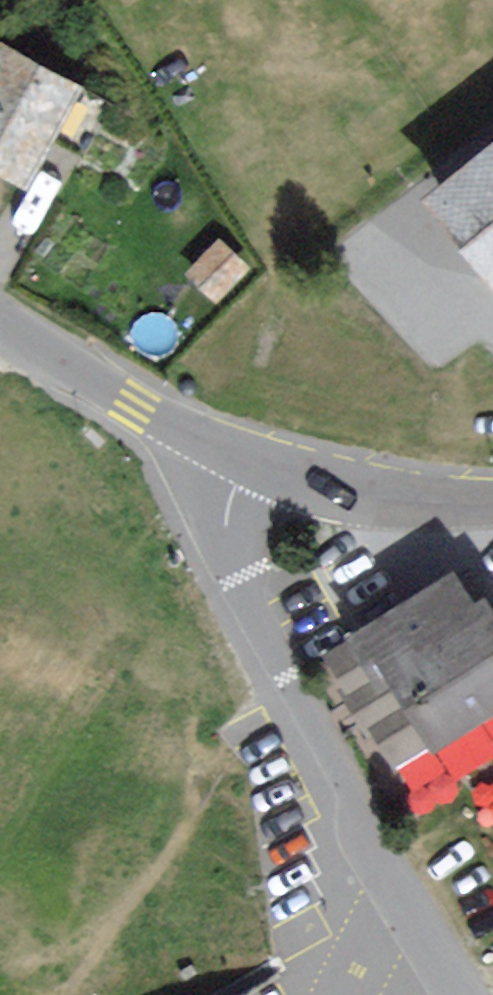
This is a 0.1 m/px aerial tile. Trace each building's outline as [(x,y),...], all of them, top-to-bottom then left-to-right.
[(10,54),(0,72),(0,164),(24,177),(74,90),(10,54)] [(433,199),(492,276),(492,153),(433,199)] [(244,267),(217,244),(190,274),(217,298),(244,267)] [(454,565),(353,628),(359,638),(331,655),(394,756),(492,694),(492,606),(482,588),(472,594),(454,565)]
